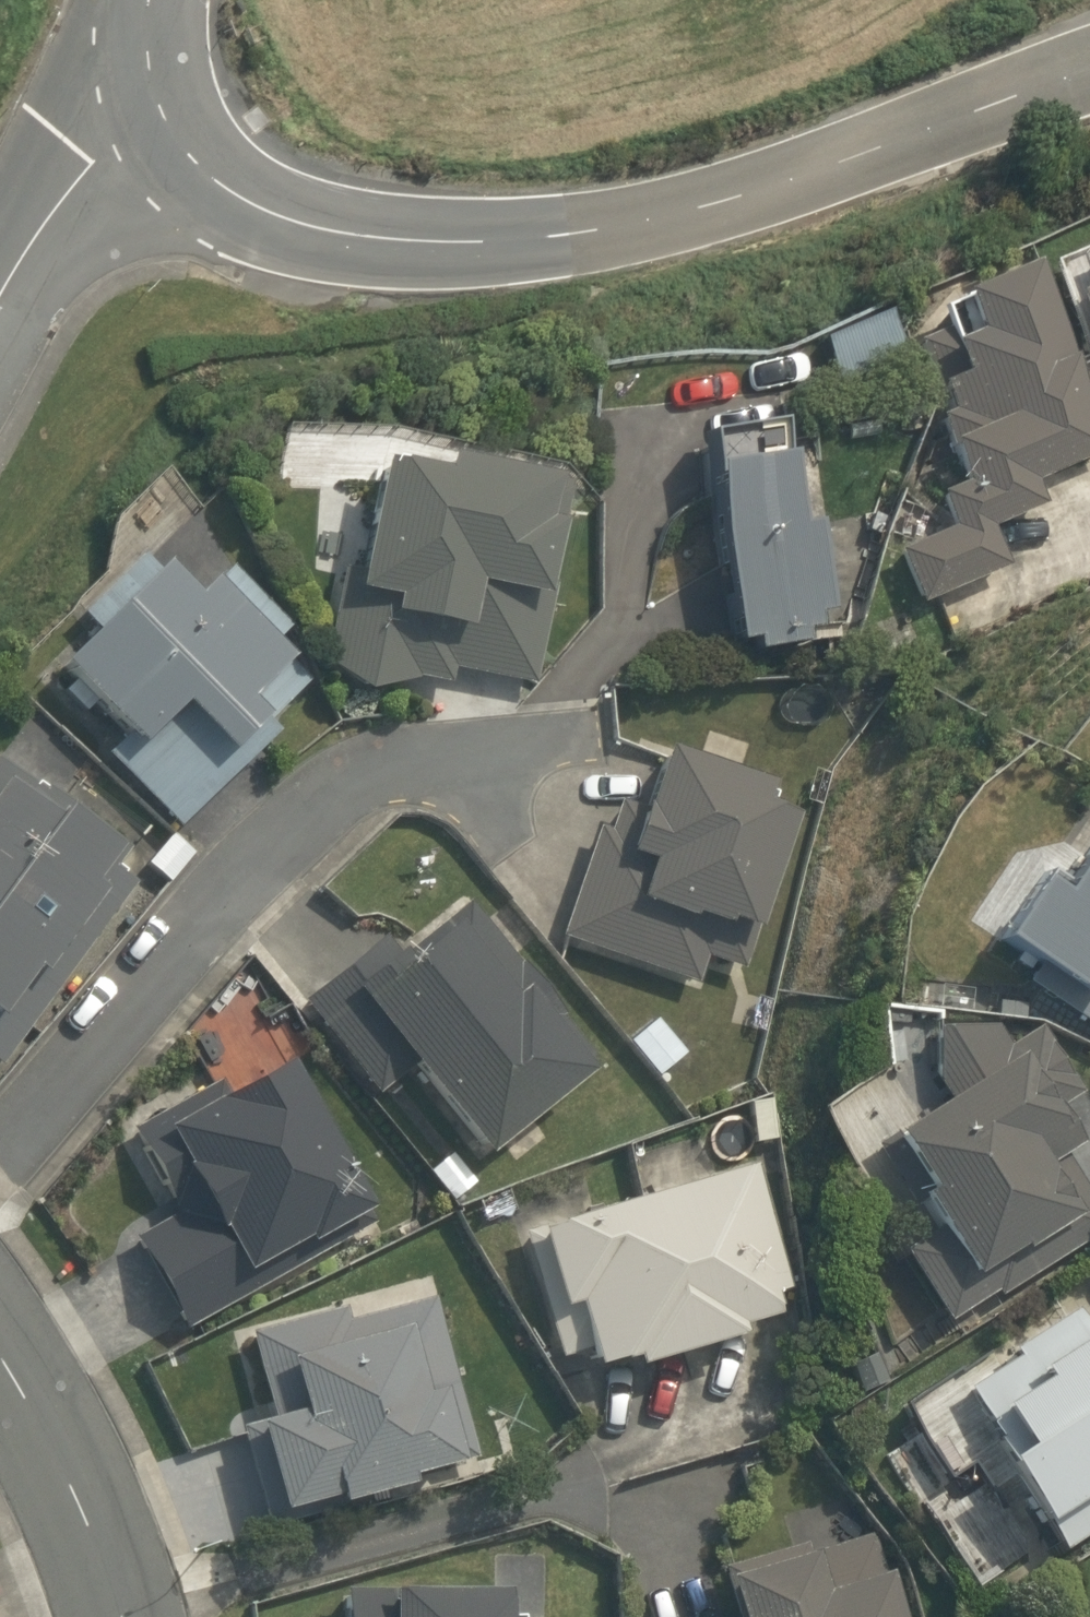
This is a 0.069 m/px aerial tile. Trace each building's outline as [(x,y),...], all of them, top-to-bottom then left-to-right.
[(1072,261),(1082,286),(1063,294),(1088,355),(1072,361),(1083,389),(1089,386),(1089,254),(1072,261)] [(914,601),(1002,566),(985,525),(1040,503),(1030,479),(1089,455),(1089,418),(1023,259),(949,287),(948,299),(931,307),(937,318),(909,336),(935,407),(932,411),(931,411),(928,412),(956,481),(932,491),(945,524),(891,549),(914,601)] [(847,424),(885,413),(877,383),(838,394),(847,424)] [(916,441),(926,404),(895,396),(885,433),(916,441)] [(692,431),(729,641),(744,638),(745,647),(801,637),(799,626),(810,624),(807,609),(823,606),(808,520),(791,523),(772,416),(692,431)] [(338,564),(317,658),(360,692),(413,678),(444,686),(449,664),(528,682),(551,581),(543,580),(564,485),(438,457),(434,471),(381,459),(356,569),(338,564)] [(99,749),(175,826),(270,731),(260,721),(302,679),(268,644),(287,625),(228,566),(192,602),(139,548),(73,614),(90,631),(55,665),(119,729),(99,749)] [(130,881),(108,866),(125,843),(0,753),(0,1061),(130,881)] [(595,824),(557,934),(691,980),(699,958),(735,971),(788,818),(760,809),(766,793),(657,755),(639,809),(611,799),(601,826),(595,824)] [(172,832),(143,863),(162,880),(191,849),(172,832)] [(1056,893),(1031,877),(993,938),(1028,960),(1016,978),(1089,1024),(1089,839),(1056,893)] [(589,1050),(462,899),(394,955),(374,931),(293,999),(373,1094),(398,1073),(472,1160),(483,1150),(490,1157),(583,1078),(572,1065),(589,1050)] [(679,1050),(653,1018),(624,1042),(650,1073),(679,1050)] [(1034,1023),(1001,1042),(989,1024),(931,1027),(934,1082),(948,1106),(895,1137),(890,1129),(870,1140),(925,1231),(897,1248),(941,1321),(1089,1233),(1089,1205),(1059,1153),(1073,1145),(1049,1104),(1074,1090),(1034,1023)] [(170,1211),(130,1236),(179,1327),(309,1253),(303,1242),(366,1206),(322,1130),(330,1126),(302,1076),(291,1082),(277,1058),(218,1091),(214,1076),(127,1122),(170,1211)] [(752,1145),(776,1140),(769,1101),(745,1105),(752,1145)] [(422,1167),(447,1198),(470,1180),(444,1149),(422,1167)] [(789,1286),(750,1155),(512,1224),(548,1348),(579,1339),(586,1364),(623,1352),(629,1371),(735,1340),(731,1328),(771,1316),(765,1293),(789,1286)] [(473,1450),(425,1292),(342,1317),(338,1304),(244,1332),(267,1410),(231,1421),(260,1520),(323,1501),(325,1509),(405,1485),(403,1477),(453,1462),(452,1457),(473,1450)] [(1057,1549),(1089,1527),(1089,1328),(1072,1304),(1007,1345),(1013,1354),(963,1386),(1008,1456),(1000,1461),(1057,1549)] [(844,1363),(857,1389),(884,1376),(871,1350),(844,1363)] [(863,1524),(797,1544),(793,1532),(708,1557),(726,1616),(890,1616),(863,1524)] [(497,1591),(385,1589),(386,1579),(334,1578),(333,1616),(497,1616),(497,1591)]
